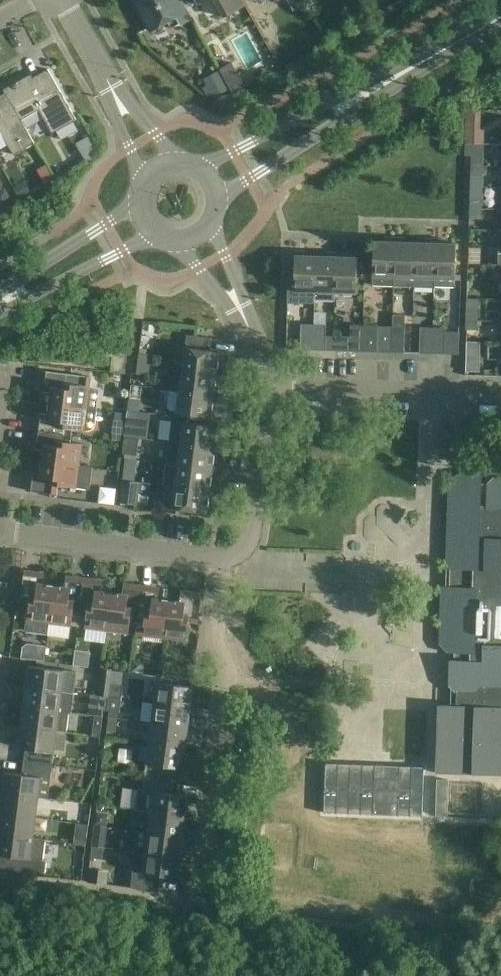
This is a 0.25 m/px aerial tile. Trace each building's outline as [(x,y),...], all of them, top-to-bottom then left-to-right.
[(150,30),(167,21),(171,28),(189,18),(180,0),(134,0),(150,30)] [(225,16),(238,8),(234,0),(216,0),(225,16)] [(244,85),(231,62),(219,68),(232,92),(244,85)] [(26,77),(4,89),(5,92),(6,92),(21,119),(39,109),(52,132),(56,130),(62,139),(79,130),(74,120),(76,119),(48,68),(28,80),(26,77)] [(230,89),(219,70),(203,79),(214,98),(230,89)] [(21,119),(6,92),(5,92),(0,95),(0,149),(9,144),(14,154),(34,142),(21,119)] [(482,114),(470,114),(469,141),(486,142),(486,128),(482,128),(482,114)] [(89,135),(75,143),(86,161),(94,157),(91,138),(89,135)] [(471,165),(483,165),(483,144),(465,144),(465,155),(471,155),(471,165)] [(55,178),(46,163),(37,169),(45,184),(55,178)] [(482,175),(483,165),(471,165),(470,175),(482,175)] [(469,208),(482,208),(482,199),(470,198),(469,208)] [(482,208),(469,208),(469,218),(482,219),(482,208)] [(394,286),(394,276),(393,276),(394,238),(385,237),(385,241),(374,241),(373,285),(394,286)] [(394,238),(393,276),(394,276),(394,285),(413,285),(415,242),(405,242),(405,238),(394,238)] [(415,242),(413,285),(434,286),(435,278),(434,278),(435,239),(426,239),(426,243),(415,242)] [(435,239),(434,278),(435,278),(434,286),(455,287),(457,244),(446,243),(446,239),(435,239)] [(315,300),(316,256),(305,255),(305,251),(295,251),(294,282),(288,282),(288,303),(315,304),(315,300)] [(335,301),(336,289),(335,289),(336,252),(327,252),(326,256),(316,256),(315,300),(335,301)] [(357,253),(336,252),(335,289),(336,289),(342,289),(345,296),(352,296),(355,290),(356,290),(357,253)] [(466,309),(466,319),(478,319),(479,309),(466,309)] [(478,329),(478,319),(466,319),(466,329),(478,329)] [(313,349),(314,323),(301,323),(300,349),(313,349)] [(313,349),(334,350),(334,335),(326,335),(326,324),(314,323),(313,349)] [(362,351),(363,325),(350,325),(350,336),(334,335),(334,350),(362,351)] [(391,352),(392,326),(363,325),(362,351),(391,352)] [(392,326),(391,352),(404,352),(405,326),(392,326)] [(419,353),(432,353),(433,327),(420,326),(419,353)] [(446,327),(433,327),(432,353),(458,354),(459,331),(446,331),(446,327)] [(187,334),(182,369),(217,374),(220,352),(210,350),(212,338),(187,334)] [(127,351),(113,349),(110,371),(124,373),(127,351)] [(137,363),(149,365),(151,355),(139,353),(137,363)] [(479,370),(479,356),(466,355),(466,370),(479,370)] [(149,365),(137,363),(136,374),(148,375),(149,365)] [(179,390),(214,395),(217,374),(182,369),(179,390)] [(41,370),(39,386),(50,387),(48,403),(86,408),(89,386),(89,385),(85,385),(86,376),(70,374),(41,370)] [(211,417),(214,395),(179,390),(179,391),(170,389),(167,406),(171,412),(211,417)] [(127,410),(139,411),(140,401),(128,400),(127,410)] [(86,408),(48,403),(46,418),(35,417),(33,430),(71,435),(72,428),(83,430),(89,430),(93,429),(95,426),(97,409),(86,408)] [(136,437),(139,411),(127,410),(124,436),(136,437)] [(126,413),(116,412),(113,441),(123,442),(126,413)] [(169,442),(215,448),(218,426),(172,420),(169,442)] [(70,442),(71,435),(33,430),(32,443),(43,445),(41,460),(79,465),(79,464),(81,443),(70,442)] [(136,438),(136,437),(124,436),(122,454),(138,455),(140,438),(136,438)] [(166,463),(212,469),(215,448),(169,442),(166,463)] [(123,479),(135,480),(138,459),(125,458),(123,479)] [(79,465),(41,460),(39,476),(28,475),(26,490),(55,494),(57,485),(90,489),(93,466),(79,464),(79,465)] [(212,469),(166,463),(164,484),(168,485),(209,490),(212,469)] [(496,474),(487,482),(487,483),(481,483),(481,474),(457,473),(449,481),(446,568),(450,569),(449,586),(442,586),(440,644),(447,652),(454,652),(454,659),(449,659),(449,685),(456,692),(457,692),(474,693),(484,684),(493,684),(500,685),(500,474),(496,474)] [(135,481),(135,480),(123,479),(120,501),(135,504),(139,482),(135,481)] [(209,490),(168,485),(164,511),(188,514),(189,510),(207,512),(209,490)] [(49,622),(54,584),(38,582),(40,571),(25,569),(21,599),(30,600),(26,631),(48,634),(50,622),(49,622)] [(79,615),(84,577),(71,576),(70,586),(54,584),(49,622),(50,622),(71,625),(73,614),(79,615)] [(107,630),(112,592),(96,590),(97,579),(84,577),(79,615),(86,616),(85,627),(107,630)] [(137,622),(142,585),(129,583),(127,594),(112,592),(107,630),(129,633),(130,621),(137,622)] [(137,622),(136,634),(142,635),(164,638),(169,599),(154,597),(155,587),(142,585),(137,622)] [(169,599),(164,638),(186,640),(189,621),(198,622),(202,593),(186,591),(185,601),(169,599)] [(34,648),(33,659),(44,661),(46,646),(39,645),(34,648)] [(77,662),(91,663),(92,651),(78,650),(77,662)] [(29,665),(26,685),(74,692),(77,671),(29,665)] [(100,695),(108,696),(110,682),(112,670),(103,669),(100,695)] [(154,702),(190,707),(192,686),(157,681),(154,702)] [(110,682),(108,696),(120,698),(122,684),(110,682)] [(493,684),(484,684),(474,693),(457,692),(456,705),(438,705),(436,773),(500,775),(500,685),(493,684)] [(74,692),(26,685),(23,706),(69,712),(71,712),(74,692)] [(106,710),(108,696),(100,695),(98,709),(106,710)] [(120,698),(108,696),(106,710),(109,710),(109,717),(117,718),(120,698)] [(154,702),(152,722),(187,727),(190,707),(154,702)] [(23,706),(21,726),(56,731),(56,730),(67,732),(69,712),(23,706)] [(102,716),(94,715),(91,736),(99,737),(102,716)] [(117,718),(109,717),(107,731),(115,732),(117,718)] [(152,722),(149,742),(185,747),(187,727),(152,722)] [(24,761),(52,764),(56,731),(21,726),(18,747),(25,748),(24,761)] [(149,742),(145,776),(173,780),(175,767),(182,768),(185,747),(149,742)] [(50,778),(52,764),(24,761),(22,773),(5,771),(2,792),(38,797),(40,776),(50,778)] [(323,774),(321,824),(419,827),(421,778),(323,774)] [(173,780),(145,776),(143,789),(139,789),(136,810),(150,812),(151,811),(186,816),(188,795),(171,793),(173,780)] [(437,779),(436,816),(447,816),(448,780),(437,779)] [(2,792),(0,809),(0,812),(35,817),(38,797),(2,792)] [(109,813),(96,811),(95,825),(107,826),(109,813)] [(150,812),(148,831),(148,832),(183,836),(186,816),(151,811),(150,812)] [(0,812),(0,833),(33,837),(35,817),(0,812)] [(80,823),(77,822),(75,834),(87,835),(88,824),(80,823)] [(107,826),(95,825),(92,845),(103,846),(106,847),(108,826),(107,826)] [(134,850),(181,856),(183,836),(148,832),(148,831),(136,830),(134,850)] [(14,856),(14,860),(12,870),(43,874),(45,864),(45,858),(44,858),(46,839),(33,837),(0,833),(0,854),(14,856)] [(103,846),(92,845),(91,856),(101,858),(103,846)] [(131,850),(129,863),(132,865),(133,865),(132,875),(130,887),(137,888),(158,891),(158,890),(160,879),(161,875),(178,877),(181,856),(134,850),(134,851),(131,850)] [(90,868),(88,880),(106,883),(108,871),(90,868)]
